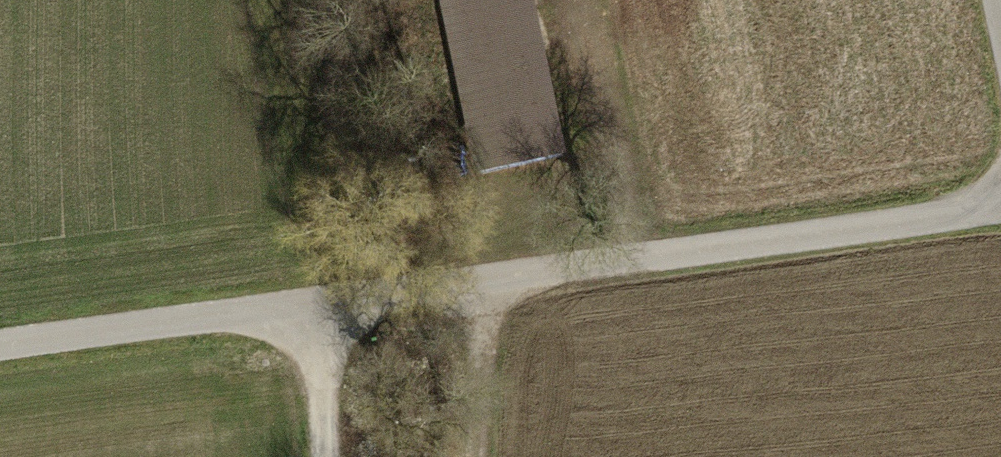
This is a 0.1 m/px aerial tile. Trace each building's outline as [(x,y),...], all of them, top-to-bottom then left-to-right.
[(534,0),(440,0),(477,173),(567,154),(534,0)]
